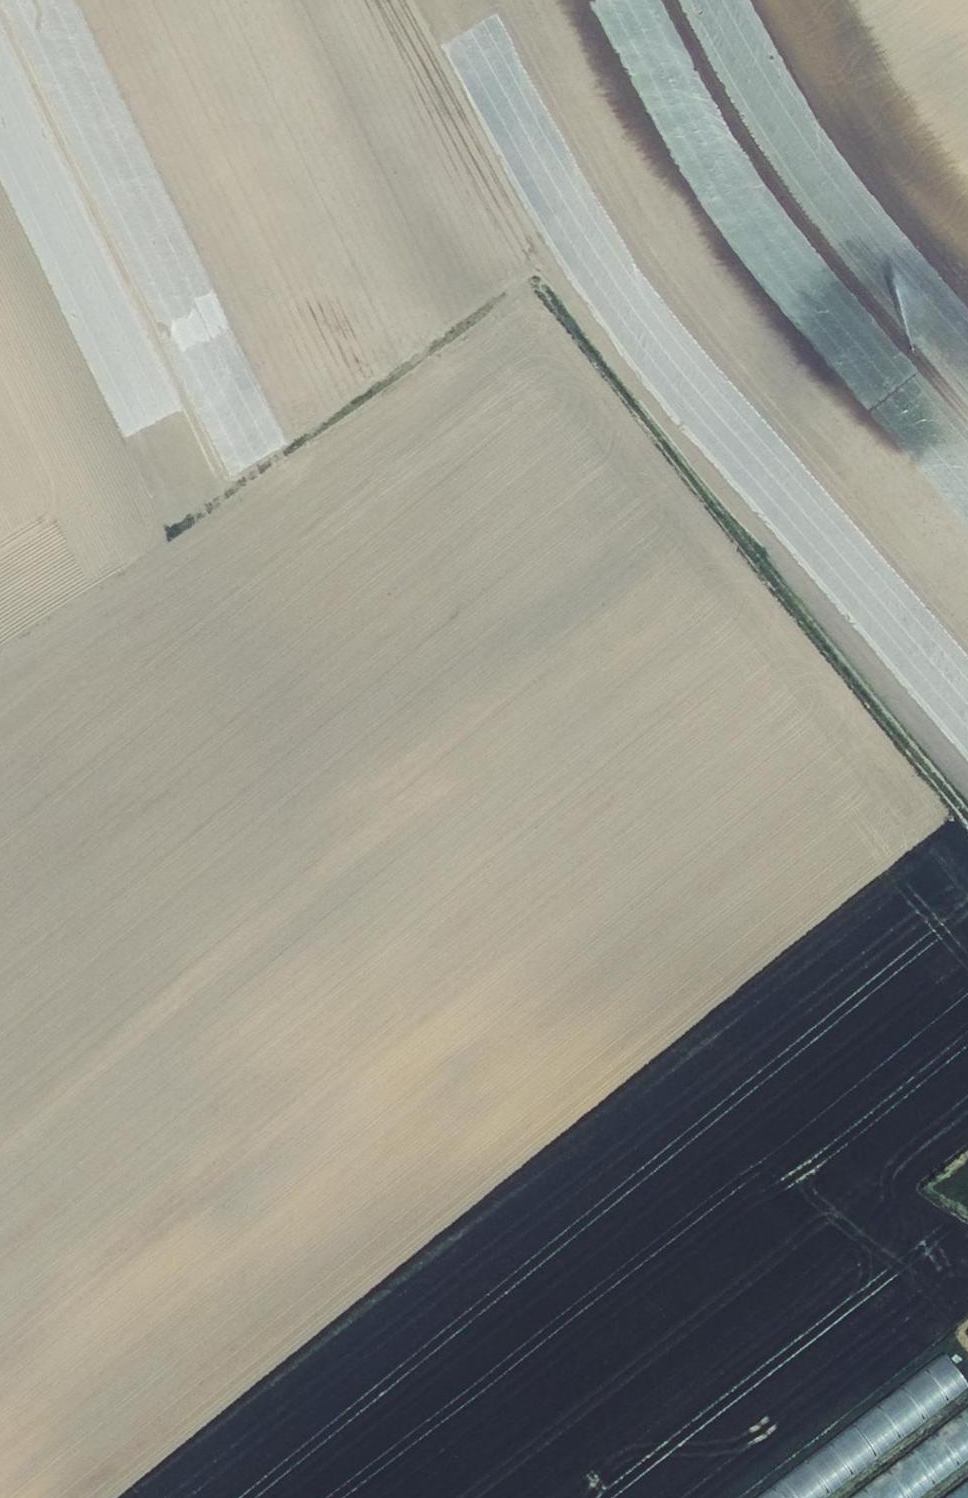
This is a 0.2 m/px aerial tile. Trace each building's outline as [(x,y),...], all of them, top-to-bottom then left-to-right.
[(765,1497),(967,1497),(967,1385),(946,1357),(765,1497)]
